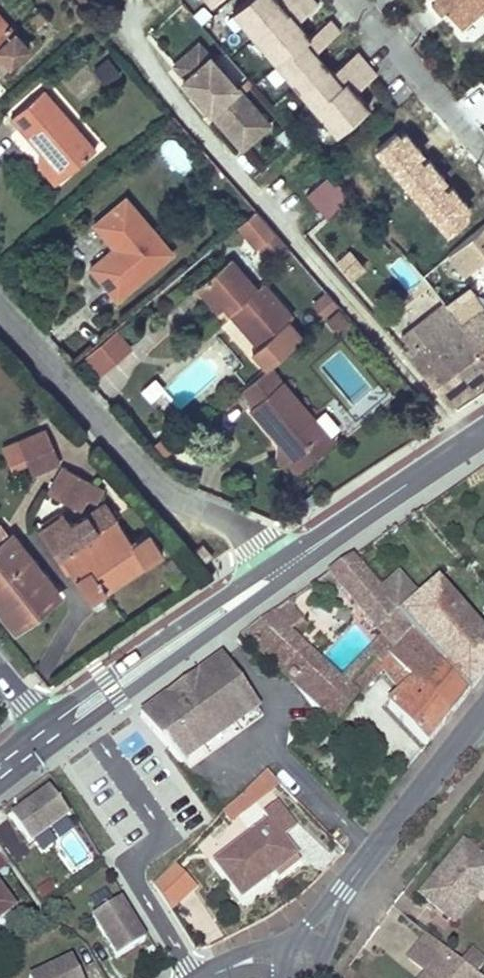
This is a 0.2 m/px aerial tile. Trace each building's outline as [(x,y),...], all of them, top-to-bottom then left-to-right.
[(336,134),(368,106),(356,91),(376,73),(357,50),(332,72),(315,52),(340,30),(330,17),(309,36),(297,21),(318,3),(315,0),(246,0),(233,11),(336,134)] [(431,4),(440,14),(445,9),(460,26),(483,6),(483,0),(436,0),(431,4)] [(36,31),(48,21),(40,12),(28,22),(36,31)] [(11,64),(10,62),(28,46),(0,15),(0,74),(11,64)] [(93,67),(104,84),(120,74),(109,57),(93,67)] [(179,89),(210,124),(240,97),(209,63),(179,89)] [(43,154),(43,162),(52,164),(64,177),(95,149),(42,88),(10,116),(43,154)] [(239,159),(271,132),(242,98),(211,126),(239,159)] [(398,131),(373,157),(447,229),(473,203),(398,131)] [(43,162),(39,166),(55,184),(64,177),(52,164),(43,162)] [(326,219),(351,198),(330,172),(305,193),(326,219)] [(125,197),(99,220),(119,243),(113,248),(90,268),(117,299),(172,252),(125,197)] [(255,209),(237,224),(255,244),(257,242),(272,258),(287,245),(255,209)] [(119,243),(99,220),(93,224),(113,248),(119,243)] [(444,257),(465,280),(483,263),(483,221),(444,257)] [(358,244),(339,261),(338,262),(350,277),(391,241),(378,226),(358,244)] [(358,244),(347,231),(328,247),(339,261),(358,244)] [(266,366),(266,365),(301,335),(287,319),(292,315),(263,281),(256,287),(229,257),(196,286),(218,310),(224,305),(227,302),(232,308),(228,311),(229,311),(257,344),(251,349),(266,366)] [(327,291),(315,302),(325,314),(337,303),(327,291)] [(450,310),(483,353),(483,310),(472,295),(450,310)] [(224,305),(228,311),(232,308),(227,302),(224,305)] [(483,381),(483,353),(450,310),(446,304),(402,338),(411,349),(406,353),(449,406),(483,381)] [(340,309),(326,321),(336,333),(349,322),(340,309)] [(82,358),(100,377),(133,348),(116,328),(82,358)] [(295,473),(333,442),(281,380),(280,381),(266,365),(266,366),(241,387),(253,403),(250,406),(281,444),(283,453),(278,456),(293,474),(295,472),(295,473)] [(178,431),(184,438),(192,431),(186,424),(178,431)] [(45,429),(18,441),(31,473),(59,461),(45,429)] [(63,466),(48,492),(79,509),(85,496),(93,483),(93,482),(63,466)] [(101,488),(93,483),(85,496),(94,501),(101,488)] [(61,512),(39,528),(90,598),(161,547),(148,530),(131,542),(103,500),(69,524),(61,512)] [(14,630),(22,623),(52,600),(59,594),(13,534),(10,536),(0,523),(0,611),(14,630)] [(202,543),(194,550),(205,561),(212,555),(202,543)] [(341,680),(289,631),(298,623),(283,606),(243,634),(300,688),(312,698),(325,710),(375,658),(382,650),(391,656),(395,651),(414,632),(399,615),(379,592),(356,564),(351,558),(328,574),(339,586),(384,638),(341,680)] [(383,588),(360,561),(356,564),(379,592),(383,588)] [(437,581),(418,598),(398,575),(383,588),(379,592),(399,615),(414,632),(467,695),(483,674),(483,635),(437,581)] [(301,619),(287,603),(283,606),(298,623),(301,619)] [(426,747),(467,695),(414,632),(395,651),(391,656),(382,650),(375,658),(348,687),(325,710),(327,713),(330,715),(326,719),(331,724),(335,720),(337,722),(359,695),(358,694),(382,668),(403,693),(388,707),(426,747)] [(223,662),(146,719),(184,769),(261,712),(223,662)] [(8,819),(32,851),(72,822),(49,790),(8,819)] [(255,802),(247,792),(234,802),(243,812),(255,802)] [(262,873),(293,849),(283,837),(295,827),(277,803),(264,814),(268,820),(214,862),(241,898),(266,879),(262,873)] [(54,842),(74,872),(94,859),(75,829),(54,842)] [(480,857),(464,843),(420,894),(454,922),(483,887),(483,856),(480,857)] [(266,879),(297,855),(293,849),(262,873),(266,879)] [(170,910),(196,887),(174,864),(154,885),(170,910)] [(12,911),(0,894),(0,920),(12,911)] [(92,916),(117,977),(120,977),(152,965),(127,902),(92,916)] [(428,936),(408,959),(426,973),(432,977),(478,977),(465,967),(460,963),(428,936)] [(483,965),(483,963),(470,952),(460,963),(465,967),(476,975),(483,965)] [(30,977),(81,977),(73,960),(30,977)]
